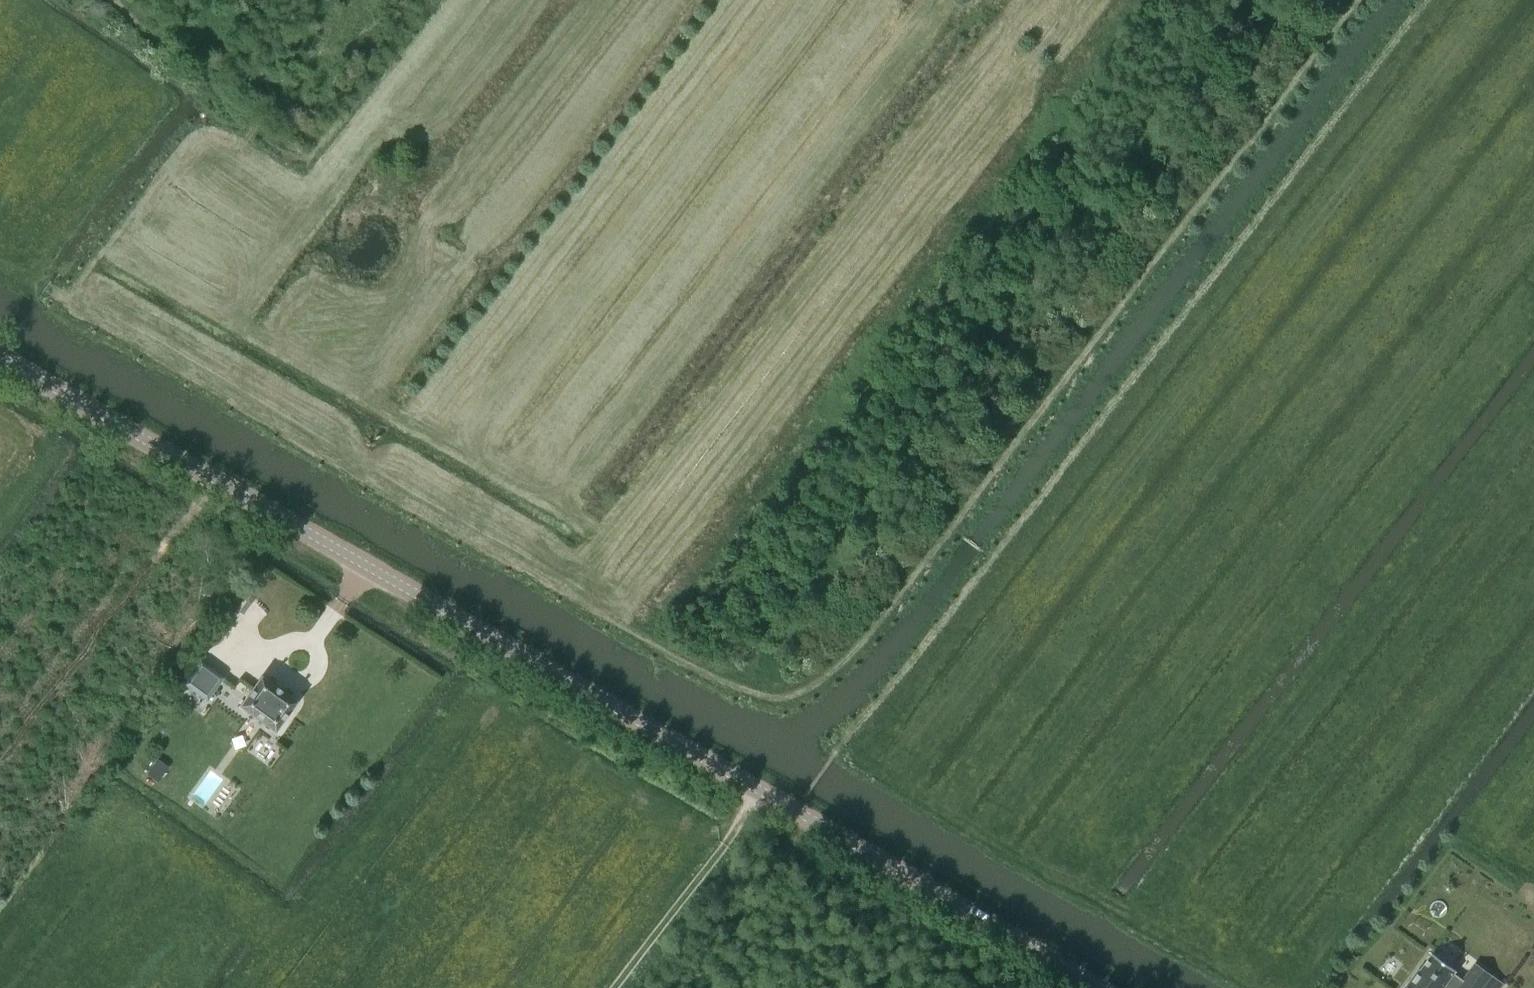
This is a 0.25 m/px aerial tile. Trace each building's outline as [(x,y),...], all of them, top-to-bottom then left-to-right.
[(223,678),(201,661),(184,684),(207,701),(223,678)] [(295,703),(260,677),(240,706),(275,731),(295,703)] [(167,765),(157,758),(146,773),(156,780),(167,765)] [(1502,983),(1476,964),(1464,981),(1454,974),(1456,971),(1435,954),(1422,970),(1419,968),(1404,987),(1499,987),(1502,983)]
